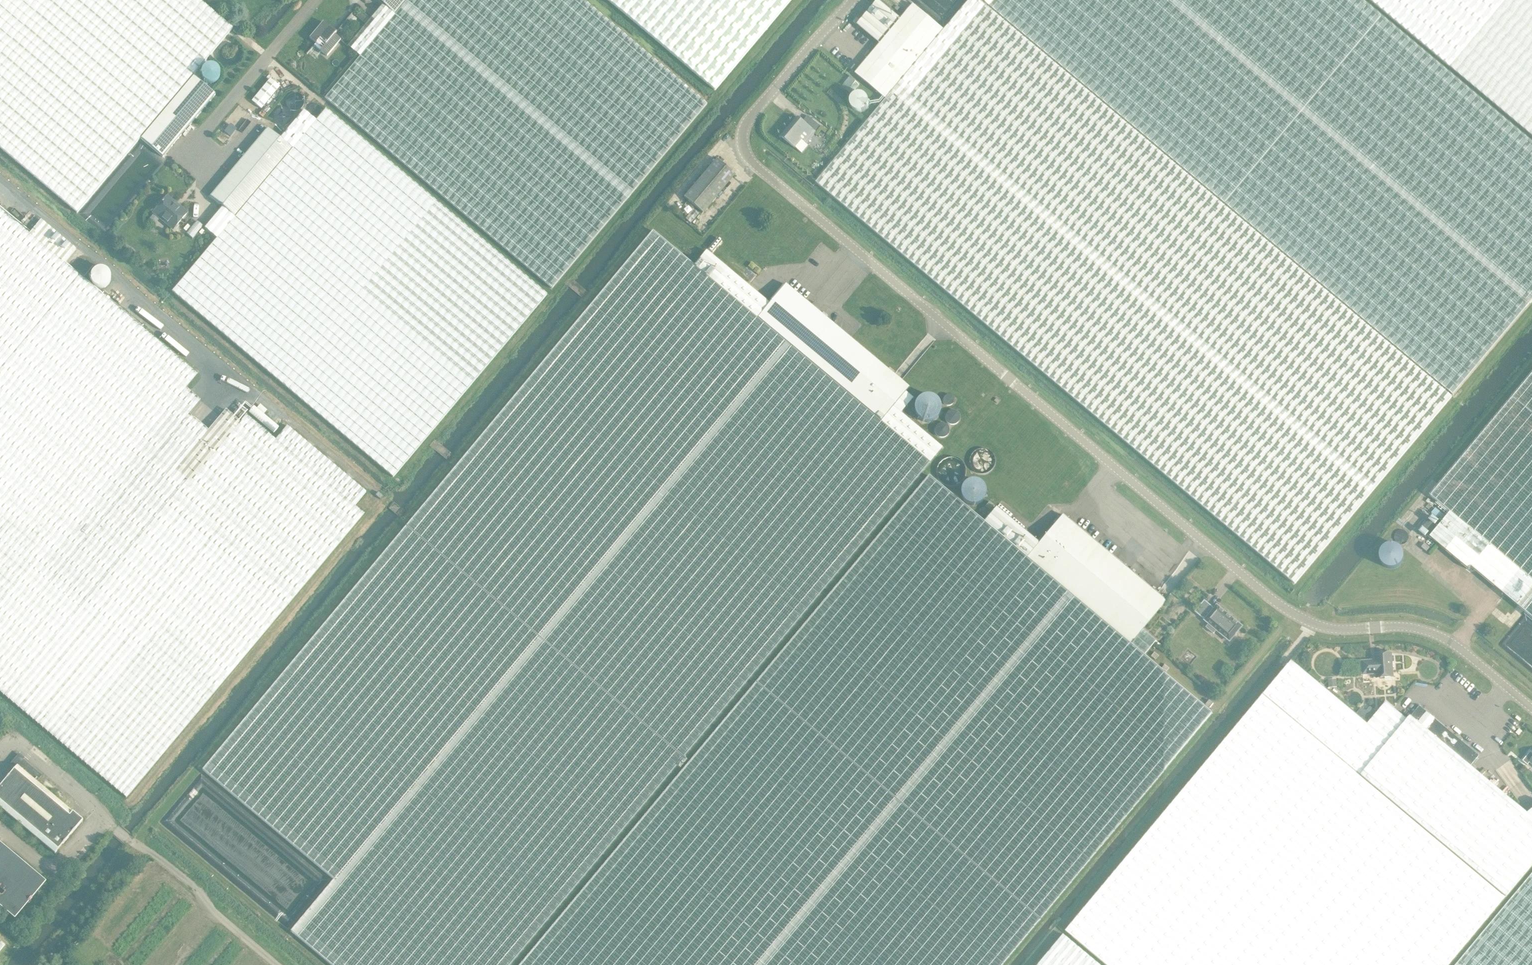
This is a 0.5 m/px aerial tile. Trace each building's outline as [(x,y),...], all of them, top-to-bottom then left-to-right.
[(78,213),(141,138),(193,76),(233,29),(199,0),(0,0),(0,147),(78,213)] [(395,16),(382,5),(347,47),(360,57),(325,98),(552,289),(707,104),(583,0),(409,0),(395,16)] [(382,5),(395,16),(409,0),(376,0),(382,5)] [(677,60),(715,91),(791,0),(607,0),(677,60)] [(886,100),(817,183),(1296,584),(1452,398),(977,0),(970,0),(944,31),(886,100)] [(1453,396),(1531,302),(1531,145),(1360,0),(981,0),(1453,396)] [(1531,138),(1531,0),(1368,0),(1531,138)] [(855,74),(886,100),(944,31),(913,5),(855,74)] [(878,5),(859,28),(878,44),(897,21),(878,5)] [(326,45),(334,35),(336,33),(323,22),(310,38),(316,44),(320,40),(326,45)] [(341,40),(334,35),(326,45),(321,51),(327,56),(341,40)] [(216,95),(193,76),(141,138),(163,157),(216,95)] [(851,78),(843,88),(852,95),(859,85),(851,78)] [(316,121),(217,239),(172,292),(394,477),(547,295),(326,109),(316,121)] [(205,228),(217,239),(316,121),(304,111),(280,139),(268,128),(261,136),(210,196),(223,207),(205,228)] [(798,118),(782,137),(795,148),(802,153),(801,154),(806,157),(802,153),(808,146),(813,149),(808,145),(805,143),(814,132),(816,133),(821,127),(808,116),(803,122),(798,118)] [(703,213),(735,175),(716,159),(684,197),(703,213)] [(173,230),(186,214),(167,198),(163,202),(163,201),(161,203),(162,204),(153,213),(173,230)] [(127,799),(365,513),(355,505),(366,491),(287,425),(276,439),(246,415),(240,422),(226,409),(208,430),(189,414),(201,400),(186,388),(198,374),(79,275),(0,209),(0,692),(127,799)] [(693,265),(653,231),(203,770),(334,879),(291,931),(331,964),(510,964),(930,462),(888,428),(757,318),(693,265)] [(706,251),(693,265),(757,318),(769,304),(727,268),(706,251)] [(84,277),(93,267),(85,260),(77,271),(84,277)] [(785,284),(769,304),(757,318),(888,428),(900,413),(913,398),(905,392),(909,387),(785,284)] [(1430,496),(1450,512),(1430,537),(1469,570),(1471,567),(1518,606),(1524,611),(1531,618),(1531,374),(1430,496)] [(912,414),(934,422),(944,399),(922,390),(912,414)] [(240,418),(243,414),(237,409),(233,413),(240,418)] [(942,448),(900,413),(888,428),(930,462),(942,448)] [(937,422),(936,434),(950,434),(950,423),(937,422)] [(984,522),(928,476),(923,482),(520,964),(1002,964),(1212,713),(1143,655),(1130,644),(984,522)] [(985,506),(990,510),(994,506),(989,501),(985,506)] [(1442,520),(1446,515),(1433,504),(1429,509),(1442,520)] [(996,507),(984,522),(1130,644),(1142,630),(1166,601),(1062,514),(1039,543),(996,507)] [(1441,521),(1433,515),(1420,530),(1428,537),(1441,521)] [(1421,547),(1426,552),(1430,547),(1425,543),(1421,547)] [(1402,567),(1404,545),(1382,544),(1381,565),(1402,567)] [(1230,641),(1242,626),(1217,606),(1215,609),(1205,600),(1195,612),(1209,624),(1206,627),(1214,633),(1217,630),(1230,641)] [(1155,640),(1142,630),(1130,644),(1143,655),(1155,640)] [(1392,663),(1394,661),(1394,656),(1391,655),(1391,653),(1375,654),(1375,660),(1362,661),(1363,674),(1376,673),(1377,678),(1393,677),(1392,663)] [(1393,708),(1386,702),(1368,724),(1292,661),(1066,931),(1106,964),(1449,964),(1531,866),(1531,811),(1527,814),(1470,766),(1479,756),(1420,706),(1408,720),(1393,708)] [(1336,679),(1328,680),(1329,688),(1337,687),(1336,679)] [(1531,751),(1523,761),(1527,765),(1530,762),(1531,763),(1531,752),(1531,751)] [(39,784),(37,783),(42,778),(23,762),(25,760),(20,755),(11,766),(16,770),(0,789),(0,807),(56,855),(83,822),(39,784)] [(63,796),(59,801),(64,805),(68,801),(63,796)] [(15,921),(47,884),(0,844),(0,908),(15,921)] [(1456,964),(1531,964),(1531,874),(1456,964)] [(1063,935),(1038,964),(1100,964),(1063,935)]
